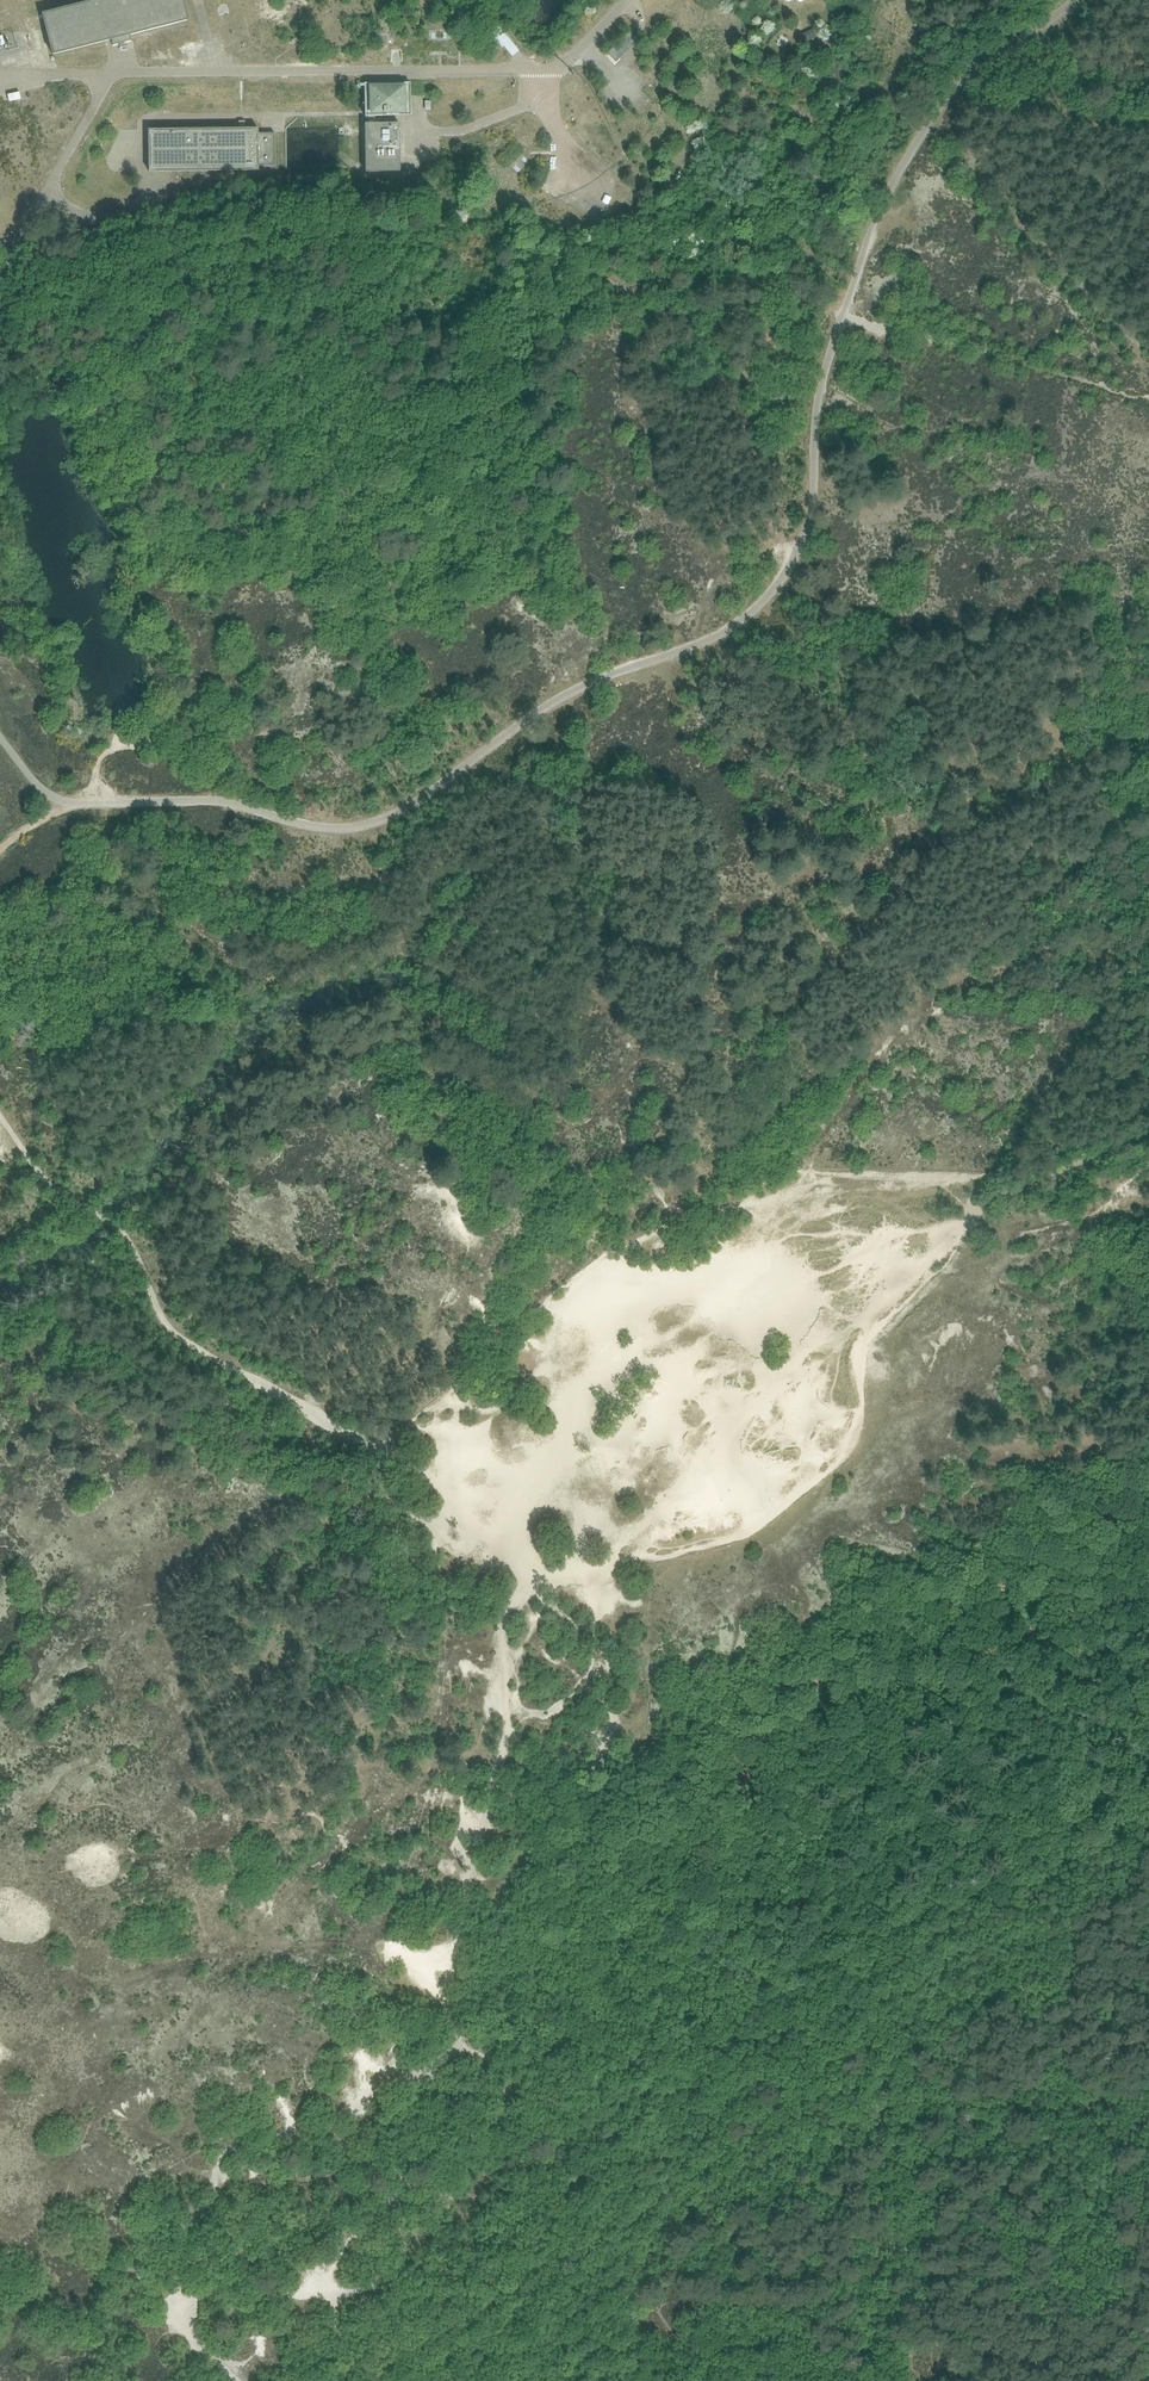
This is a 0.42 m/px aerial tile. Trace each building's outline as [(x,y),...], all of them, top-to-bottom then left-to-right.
[(89,1),(42,13),(53,54),(111,40),(113,46),(131,41),(130,35),(188,20),(183,0),(89,0),(89,1)] [(766,5),(772,10),(776,5),(770,0),(766,5)] [(813,31),(804,36),(808,43),(816,39),(813,31)] [(635,40),(629,34),(610,53),(616,59),(635,40)] [(410,116),(410,83),(365,83),(365,116),(366,116),(366,124),(365,124),(366,172),(400,171),(399,123),(375,124),(375,116),(410,116)] [(149,172),(177,171),(177,175),(183,175),(183,171),(189,171),(189,175),(195,175),(195,171),(201,171),(201,175),(206,175),(206,171),(213,171),(213,175),(218,175),(218,171),(258,170),(258,164),(273,164),(273,132),(258,132),(258,128),(245,128),(245,121),(239,121),(239,128),(224,129),(224,125),(218,125),(218,129),(212,129),(212,125),(206,125),(206,129),(200,129),(200,125),(194,125),(194,129),(188,129),(188,125),(182,125),(182,129),(149,129),(149,172)]
